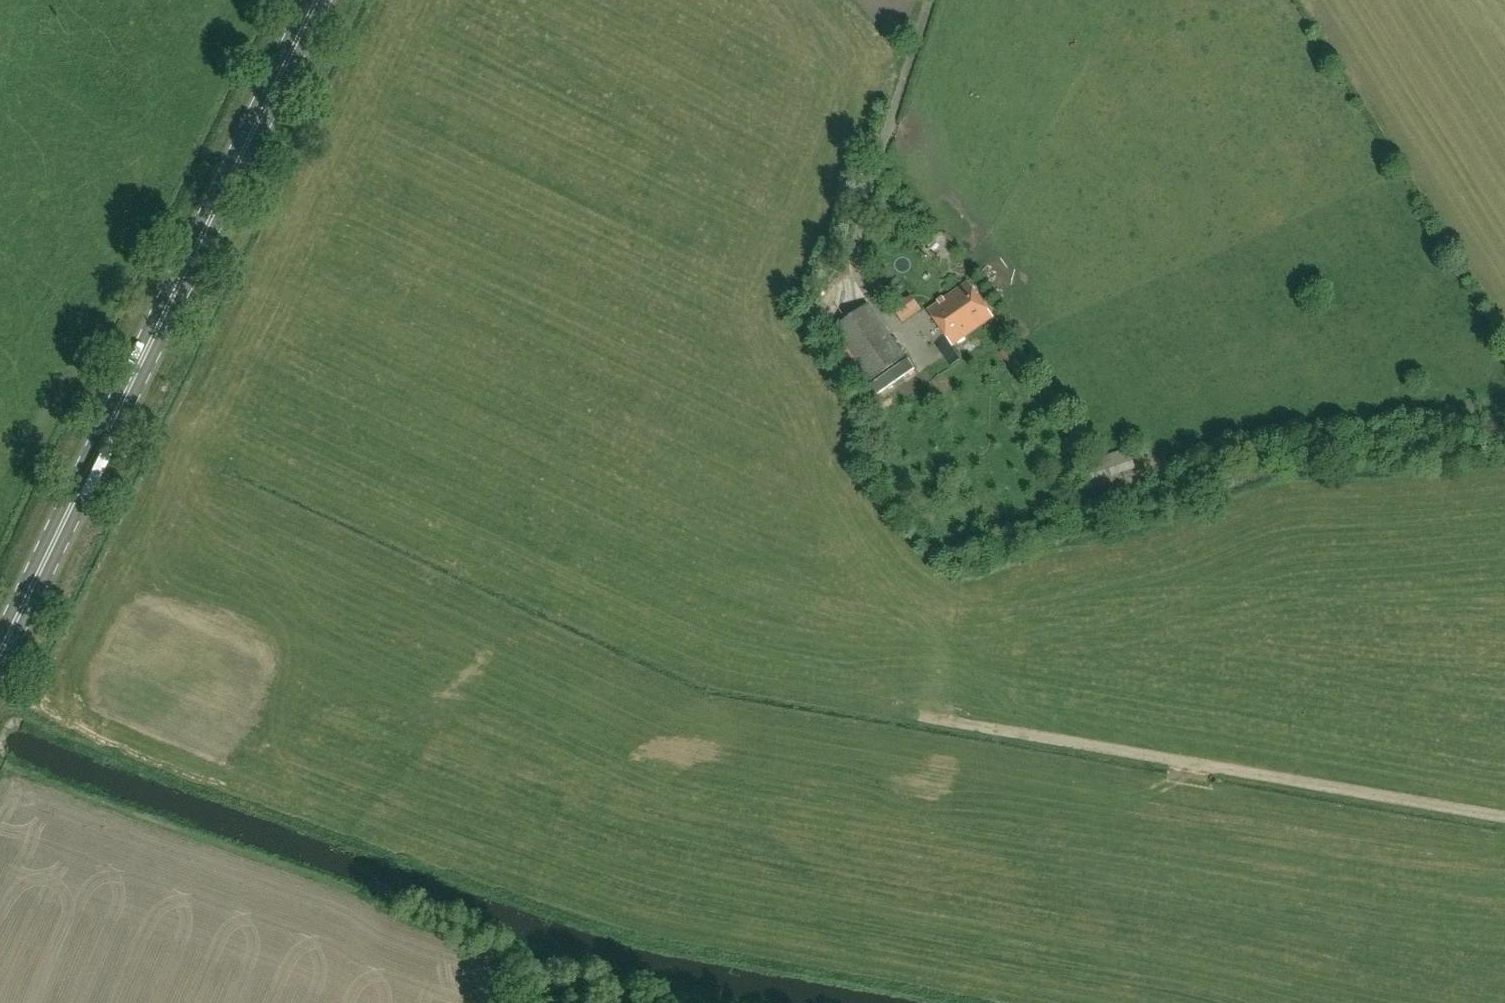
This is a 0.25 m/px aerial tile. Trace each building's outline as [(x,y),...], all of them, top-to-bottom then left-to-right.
[(951,347),(992,320),(969,284),(928,311),(951,347)] [(914,295),(902,303),(911,318),(924,309),(914,295)] [(836,329),(873,382),(907,358),(870,305),(836,329)] [(895,387),(910,377),(904,370),(890,380),(895,387)] [(1130,449),(1084,463),(1090,484),(1137,470),(1130,449)]
